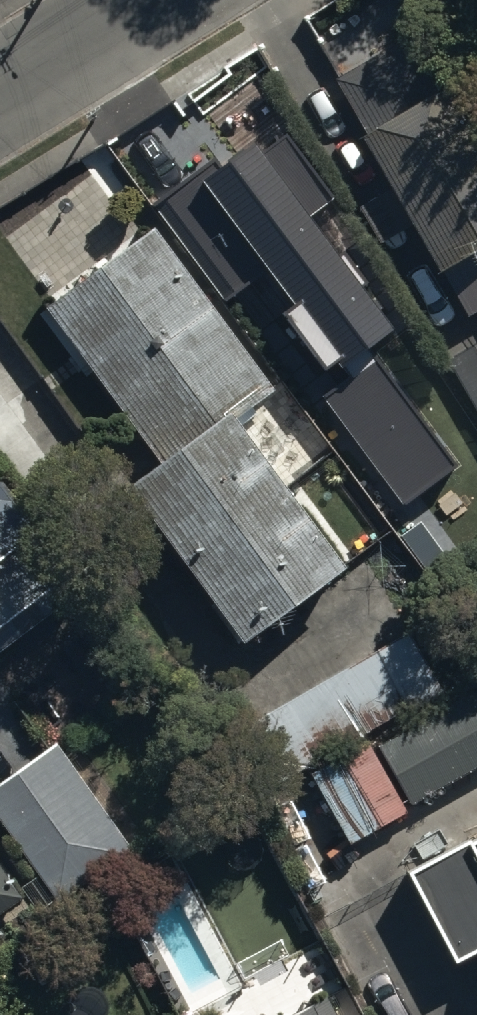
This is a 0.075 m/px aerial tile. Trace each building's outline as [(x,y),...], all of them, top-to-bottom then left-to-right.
[(335,69),(393,180),(358,198),(376,233),(414,213),(464,308),(476,301),(476,126),(423,23),(335,69)] [(201,171),(156,205),(235,313),(259,295),(328,388),(320,398),(406,513),(464,469),(379,355),(402,339),(312,219),(336,202),(287,135),(263,152),(256,143),(207,179),(201,171)] [(348,560),(237,412),(277,382),(163,230),(53,313),(161,457),(132,478),(249,634),(348,560)] [(444,365),(476,427),(476,347),(444,365)] [(0,471),(0,637),(80,577),(0,471)] [(441,681),(407,623),(239,721),(273,779),(441,681)] [(476,760),(476,671),(310,768),(349,835),(476,760)] [(68,754),(0,801),(0,808),(63,899),(135,849),(68,754)] [(407,871),(456,963),(476,951),(476,835),(407,871)] [(0,847),(0,906),(28,886),(0,847)] [(323,998),(291,1014),(332,1014),(323,998)]
